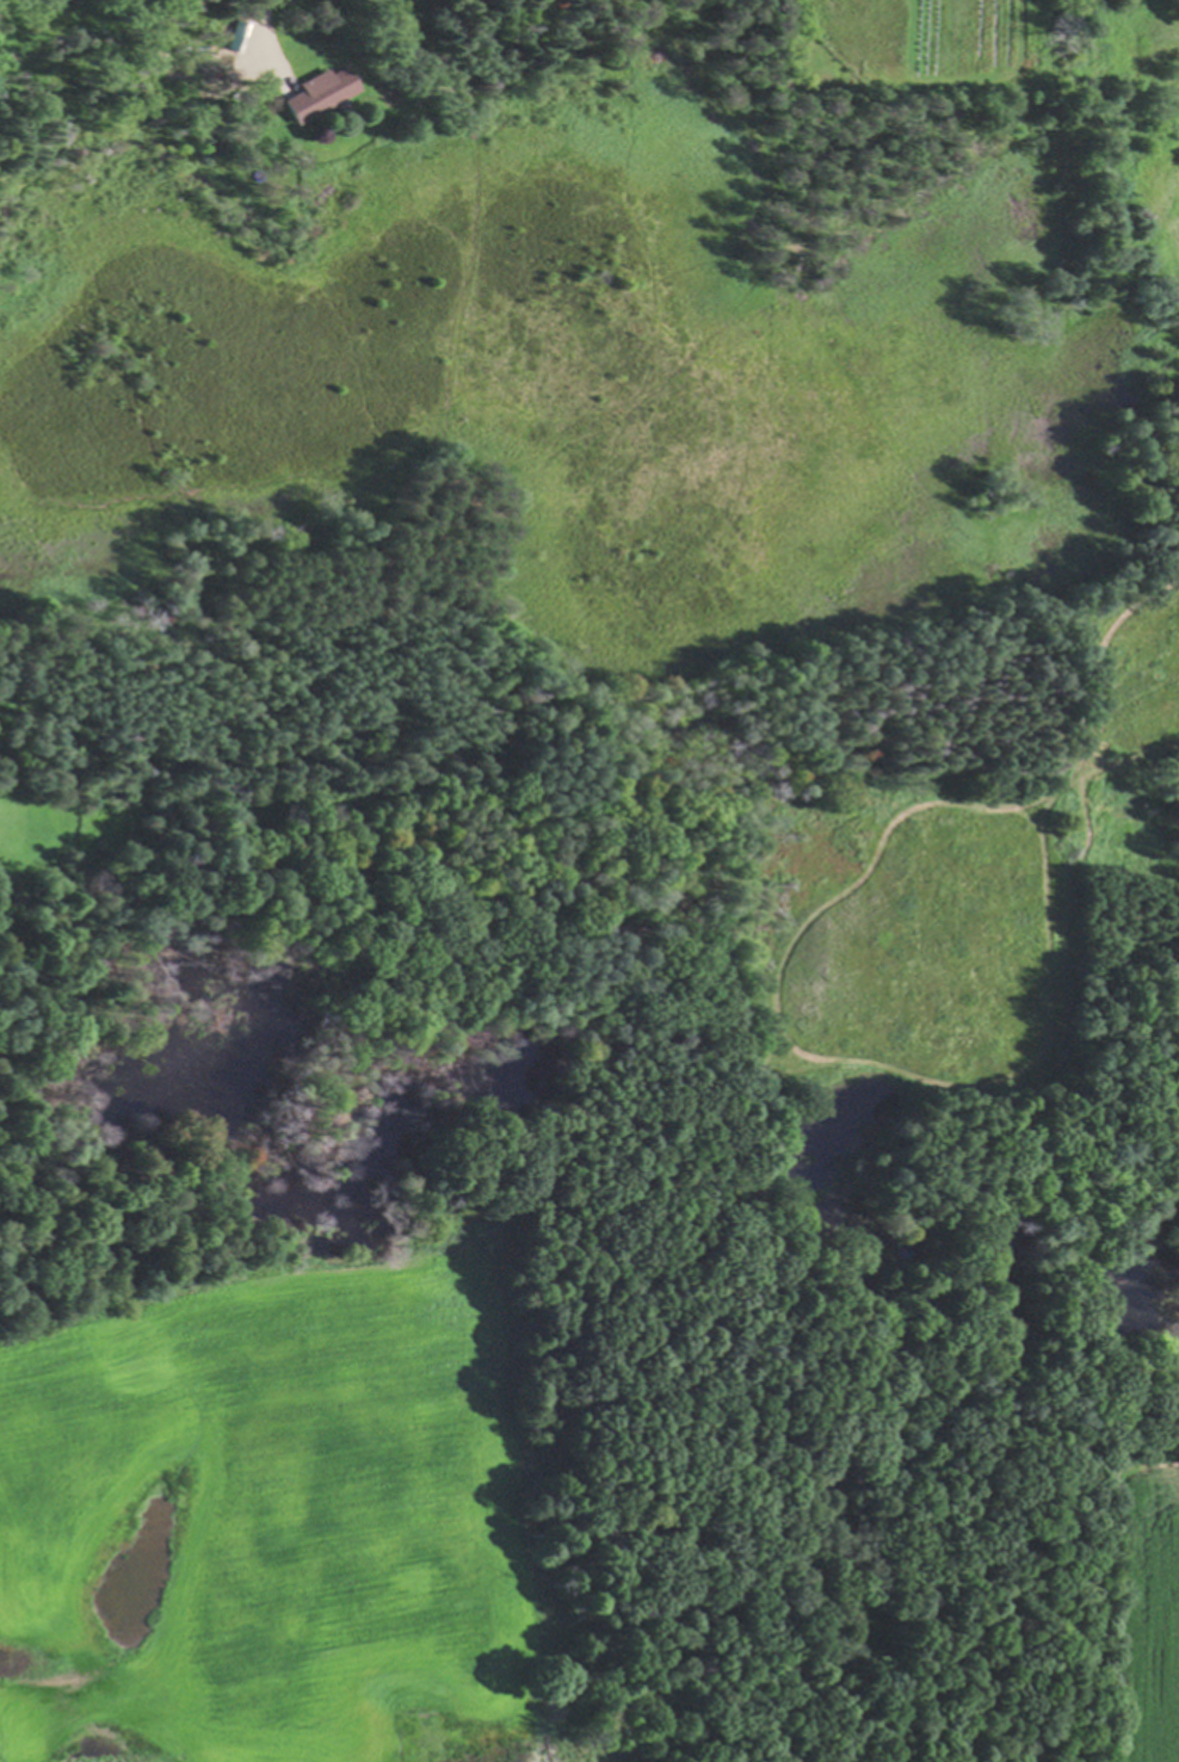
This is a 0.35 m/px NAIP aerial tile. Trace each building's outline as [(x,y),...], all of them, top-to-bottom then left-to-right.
[(291,85),(294,92),(275,101),(286,125),(354,94),(340,63),(291,85)]
